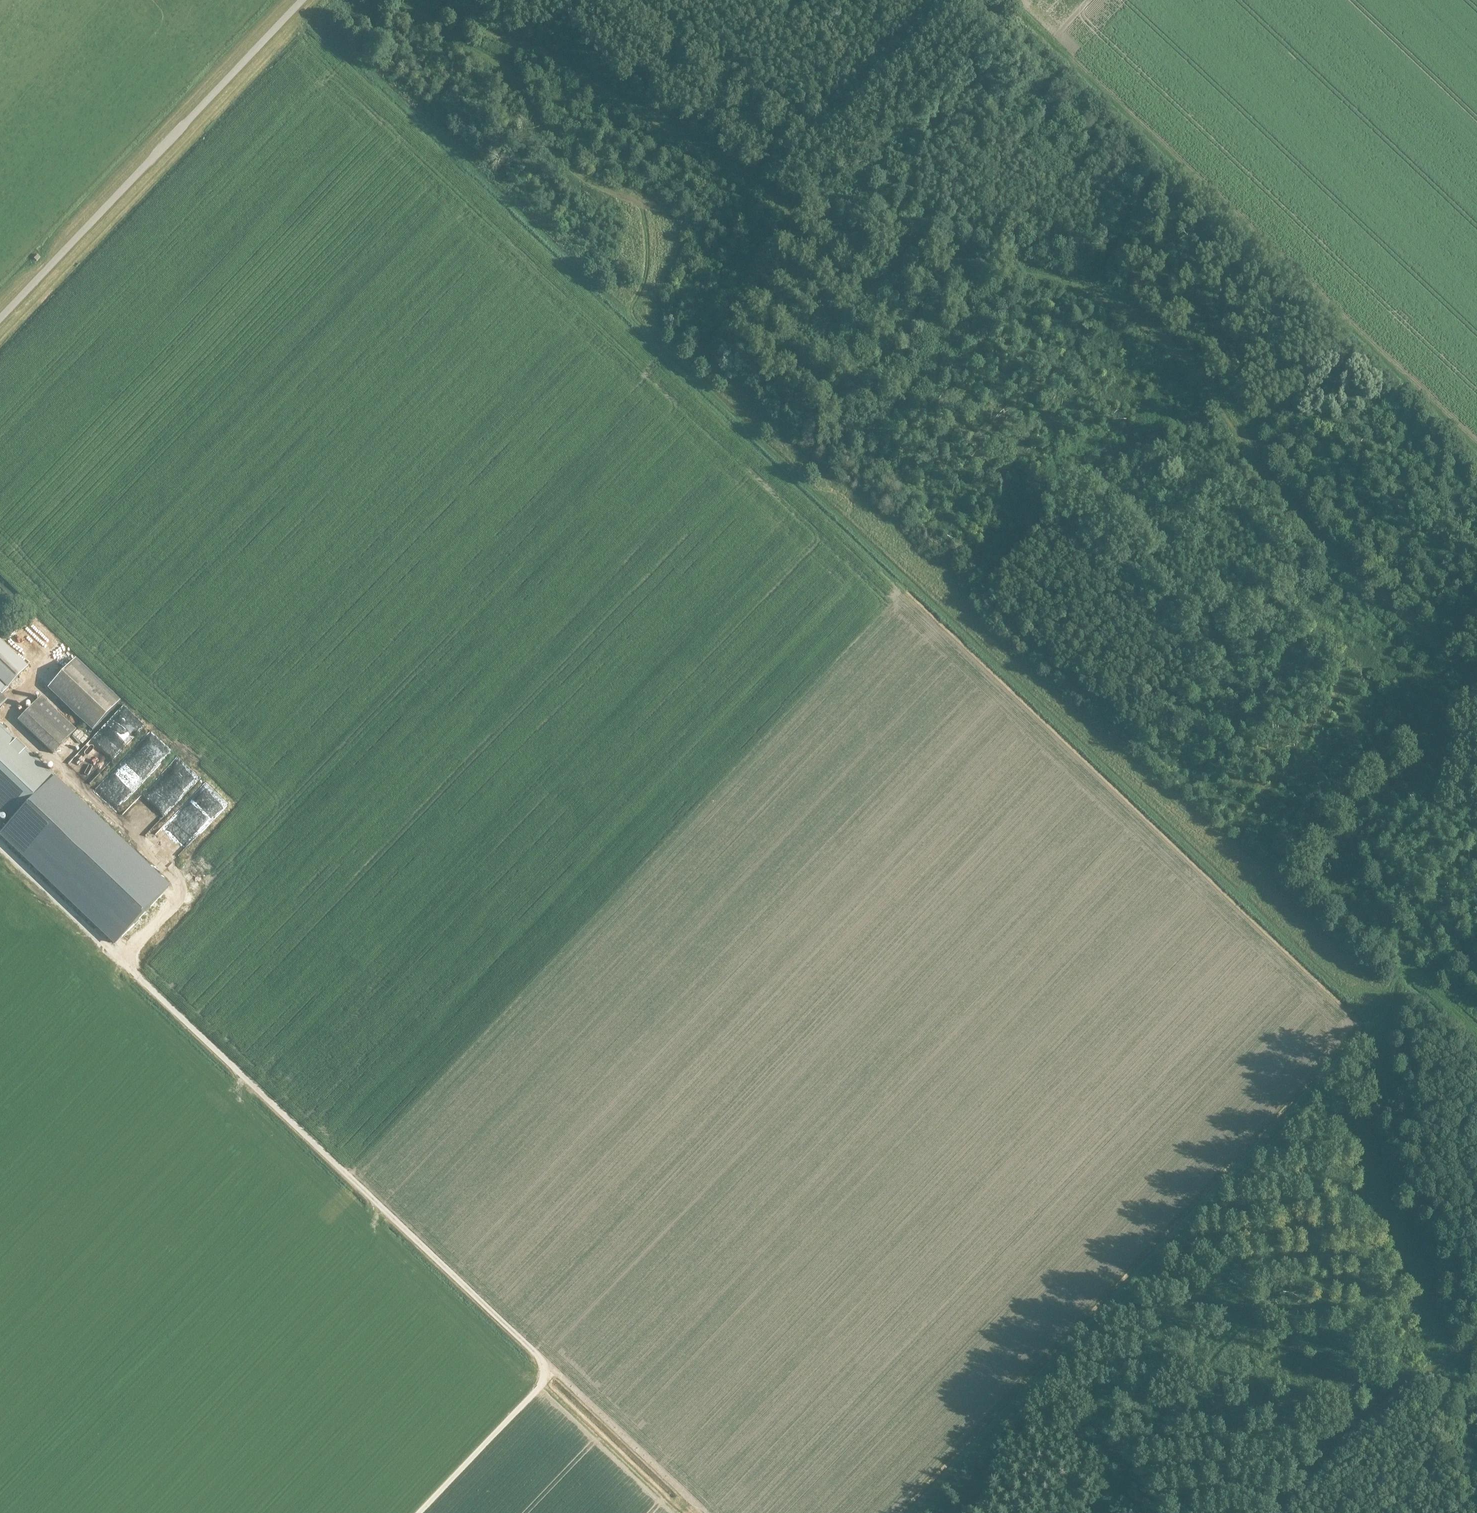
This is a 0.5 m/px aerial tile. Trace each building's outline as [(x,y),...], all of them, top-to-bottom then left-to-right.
[(19,628),(16,635),(23,638),(26,630),(19,628)] [(7,701),(1,696),(11,686),(28,667),(0,640),(0,708),(7,701)] [(49,689),(92,731),(120,701),(76,660),(49,689)] [(76,730),(41,697),(18,721),(53,754),(76,730)] [(13,821),(12,822),(12,823),(7,827),(1,834),(116,944),(169,888),(54,778),(55,777),(54,778),(0,726),(0,808),(13,821)] [(87,735),(76,732),(73,740),(83,744),(87,735)] [(129,791),(168,750),(149,733),(110,773),(129,791)] [(148,784),(160,804),(180,792),(174,782),(179,779),(173,769),(148,784)] [(115,806),(128,793),(108,774),(95,787),(115,806)] [(124,965),(135,975),(139,971),(128,961),(124,965)]
